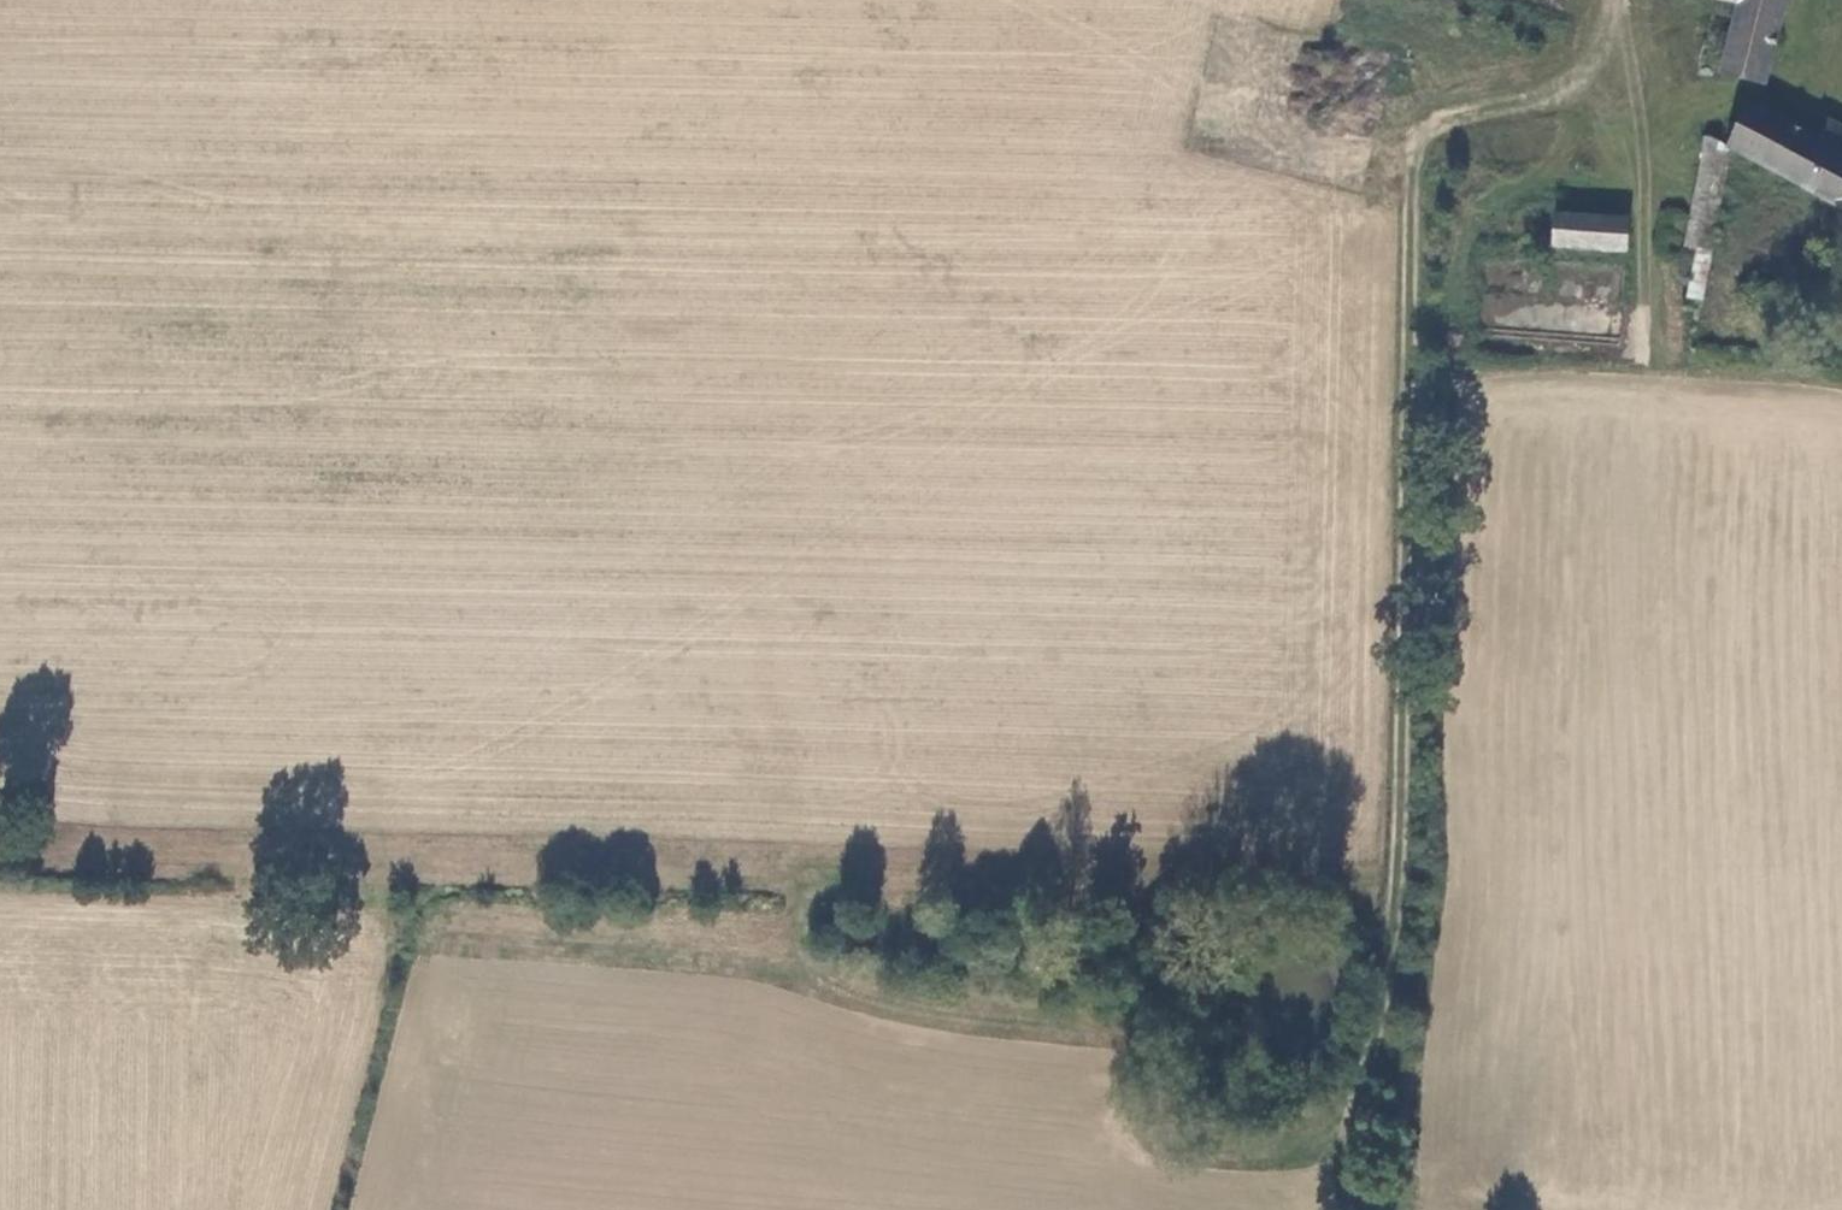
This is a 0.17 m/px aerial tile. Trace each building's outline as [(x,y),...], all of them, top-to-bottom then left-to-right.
[(1789,0),(1697,0),(1714,4),(1735,9),(1717,77),(1766,90),(1789,0)] [(1695,72),(1717,77),(1735,9),(1714,4),(1695,72)] [(1730,146),(1841,207),(1841,128),(1831,123),(1822,138),(1755,105),(1730,146)] [(1710,138),(1686,260),(1705,261),(1730,146),(1710,138)] [(1467,241),(1482,242),(1554,249),(1557,215),(1468,210),(1467,241)] [(1633,220),(1557,215),(1554,249),(1629,257),(1633,220)] [(1554,249),(1482,242),(1476,327),(1623,340),(1629,257),(1554,249)] [(1674,306),(1695,311),(1705,261),(1686,260),(1674,306)]
